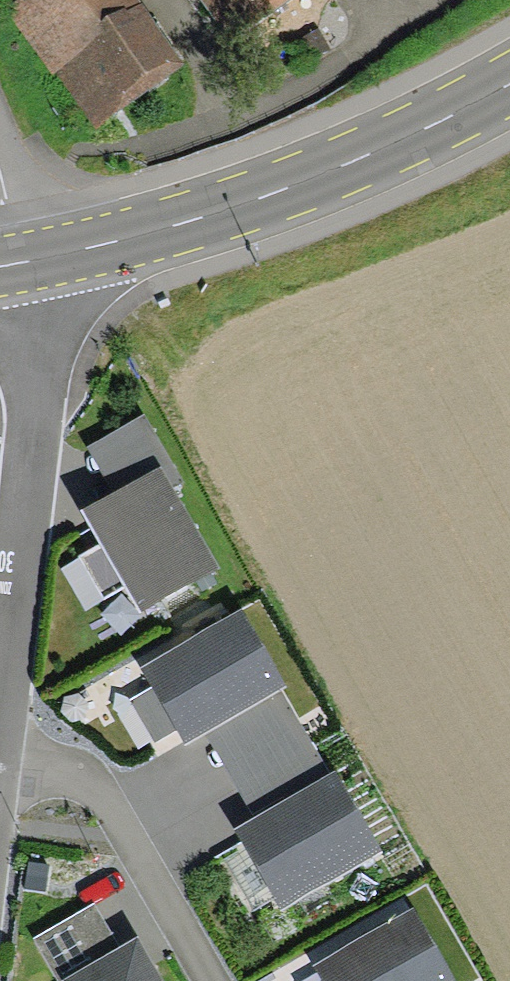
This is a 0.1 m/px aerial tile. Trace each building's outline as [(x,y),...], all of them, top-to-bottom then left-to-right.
[(134,0),(21,0),(6,11),(93,131),(182,66),(134,0)] [(238,43),(296,0),(206,0),(238,43)] [(161,465),(173,487),(183,482),(144,414),(87,447),(113,493),(161,465)] [(173,487),(161,465),(113,493),(81,511),(100,544),(125,587),(140,614),(220,568),(173,487)] [(104,599),(125,587),(100,544),(79,557),(104,599)] [(285,687),(240,609),(140,668),(152,688),(176,731),(185,745),(206,733),(282,689),(285,687)] [(176,731),(152,688),(130,700),(155,743),(176,731)] [(206,733),(255,817),(330,773),(282,689),(206,733)] [(334,771),(330,773),(255,817),(234,830),(242,843),(275,900),(281,910),(382,852),(334,771)] [(275,900),(242,843),(219,856),(253,913),(275,900)] [(49,865),(28,862),(24,889),(45,892),(49,865)] [(121,945),(96,903),(33,940),(57,980),(60,980),(62,980),(121,945)] [(413,907),(314,965),(323,980),(456,980),(413,907)] [(137,936),(121,945),(62,980),(63,980),(163,980),(137,936)]
